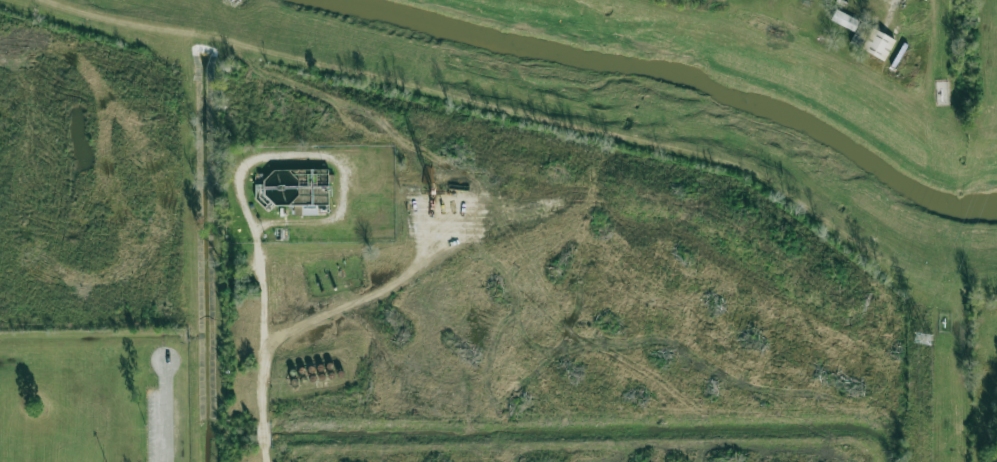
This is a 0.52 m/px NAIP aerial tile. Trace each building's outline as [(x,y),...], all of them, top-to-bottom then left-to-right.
[(854,30),(859,19),(835,10),(831,21),(854,30)] [(850,42),(862,47),(871,26),(860,21),(850,42)] [(886,60),(895,38),(871,29),(862,50),(886,60)]
